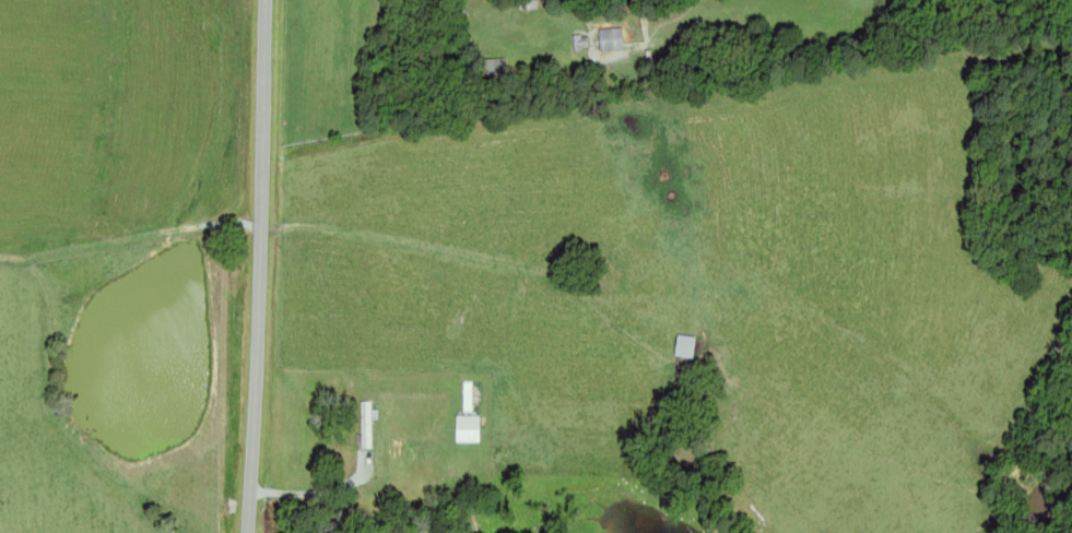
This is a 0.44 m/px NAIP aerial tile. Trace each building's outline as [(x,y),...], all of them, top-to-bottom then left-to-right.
[(620,28),(597,28),(597,52),(620,52),(620,28)] [(482,74),(504,74),(504,58),(482,58),(482,74)] [(672,356),(690,357),(692,336),(674,334),(672,356)] [(369,447),(369,401),(359,401),(359,447),(369,447)] [(387,455),(399,455),(399,443),(387,443),(387,455)]
